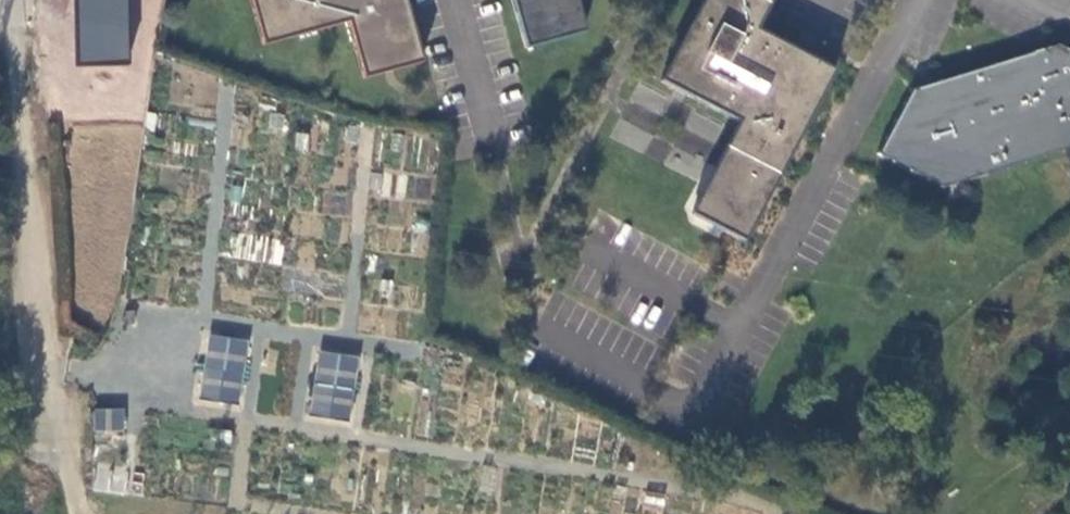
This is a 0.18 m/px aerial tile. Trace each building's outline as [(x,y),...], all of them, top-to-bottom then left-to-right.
[(78,63),(130,62),(129,0),(77,0),(78,63)] [(266,46),(354,21),(369,74),(424,57),(408,0),(253,0),(266,46)] [(528,42),(585,25),(578,0),(516,0),(528,42)] [(700,5),(660,79),(738,121),(691,208),(734,228),(820,66),(754,30),(771,0),(703,0),(700,5)] [(1059,44),(912,88),(879,152),(943,185),(1069,149),(1069,50),(1059,44)] [(94,331),(105,335),(111,322),(116,306),(103,304),(94,331)] [(241,403),(247,338),(206,334),(200,400),(241,403)] [(352,419),(358,354),(316,351),(310,416),(352,419)] [(125,409),(95,406),(93,428),(123,430),(125,409)]
